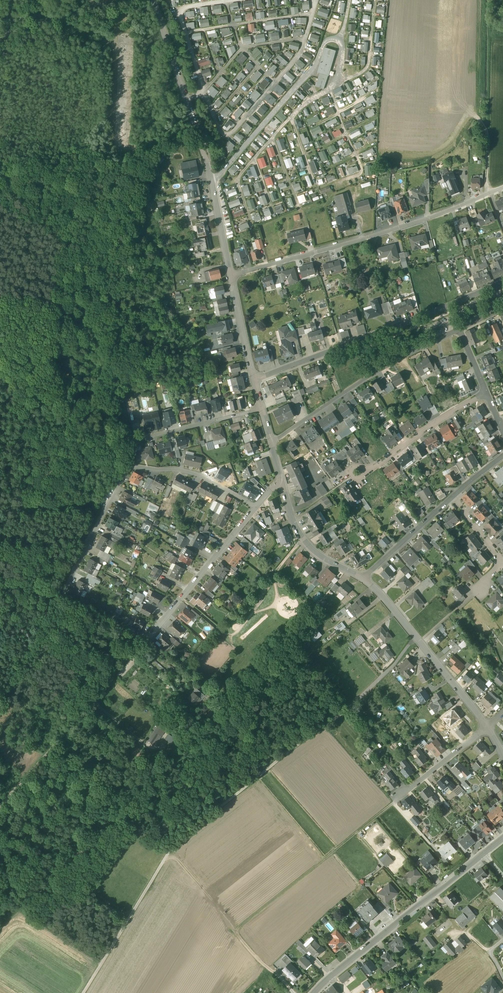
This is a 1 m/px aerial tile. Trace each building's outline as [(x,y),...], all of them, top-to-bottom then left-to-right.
[(244,8),(254,7),(253,0),(243,1),(244,8)] [(214,14),(223,12),(221,4),(213,6),(214,14)] [(201,15),(209,15),(208,6),(200,7),(201,15)] [(320,7),(318,15),(327,18),(330,10),(320,7)] [(229,22),(228,16),(218,17),(219,24),(229,22)] [(200,20),(201,27),(210,26),(209,19),(200,20)] [(314,19),(313,25),(323,28),(324,22),(314,19)] [(265,26),(266,30),(275,28),(274,20),(266,22),(267,26),(265,26)] [(220,30),(223,37),(232,34),(229,27),(220,30)] [(192,34),(193,41),(202,39),(201,32),(192,34)] [(308,40),(318,42),(320,36),(310,33),(308,40)] [(265,34),(256,35),(257,43),(266,42),(265,34)] [(290,48),(298,50),(300,44),(292,41),(290,48)] [(217,53),(217,51),(220,50),(218,42),(211,44),(213,54),(217,53)] [(274,51),(281,49),(279,43),(272,45),(274,51)] [(257,47),(252,51),(251,49),(248,51),(254,59),(262,53),(257,47)] [(318,73),(320,74),(328,76),(331,66),(330,66),(335,51),(326,48),(325,52),(321,63),(320,63),(318,73)] [(351,52),(354,52),(354,48),(346,48),(345,60),(350,60),(351,52)] [(285,55),(291,59),(294,54),(289,50),(285,55)] [(268,51),(263,56),(268,60),(272,55),(268,51)] [(236,59),(241,65),(248,58),(242,52),(236,59)] [(311,60),(313,55),(304,52),(302,57),(311,60)] [(282,62),(280,64),(283,67),(285,64),(287,61),(279,54),(277,57),(282,62)] [(223,57),(216,59),(218,66),(225,64),(223,57)] [(210,58),(198,60),(200,67),(211,64),(210,58)] [(295,66),(301,71),(306,65),(299,59),(296,62),(298,64),(295,66)] [(250,70),(254,66),(249,62),(245,66),(250,70)] [(267,73),(270,76),(272,74),(274,76),(278,72),(275,70),(278,67),(275,65),(267,73)] [(208,80),(207,77),(212,75),(210,68),(201,71),(205,81),(208,80)] [(255,82),(263,74),(258,70),(250,78),(255,82)] [(364,74),(368,80),(373,76),(370,70),(364,74)] [(284,76),(291,83),(296,77),(289,71),(284,76)] [(241,72),(236,77),(241,82),(246,76),(241,72)] [(323,89),(328,76),(320,74),(316,86),(323,89)] [(222,88),(228,81),(222,76),(216,83),(222,88)] [(259,85),(264,90),(270,83),(265,78),(259,85)] [(356,86),(362,83),(360,78),(354,80),(356,86)] [(306,91),(313,85),(310,80),(302,86),(306,91)] [(368,86),(369,88),(365,90),(366,93),(379,86),(376,81),(368,86)] [(242,88),(246,92),(252,86),(247,82),(242,88)] [(349,91),(353,89),(349,82),(345,84),(349,91)] [(280,96),(285,90),(278,83),(273,89),(280,96)] [(214,98),(219,92),(212,85),(207,91),(214,98)] [(332,91),(335,97),(344,92),(342,86),(332,91)] [(226,99),(232,92),(227,89),(221,95),(226,99)] [(256,89),(250,95),(255,101),(262,95),(256,89)] [(298,90),(295,93),(302,100),(305,97),(298,90)] [(270,93),(265,99),(272,105),(277,99),(270,93)] [(237,98),(235,96),(229,103),(234,107),(243,98),(239,95),(237,98)] [(368,105),(376,101),(373,95),(365,99),(368,105)] [(328,96),(321,99),(324,105),(331,103),(328,96)] [(291,98),(287,102),(292,106),(296,102),(291,98)] [(215,103),(219,107),(223,103),(219,99),(215,103)] [(242,104),(248,109),(253,104),(247,99),(242,104)] [(311,105),(314,112),(320,109),(317,102),(311,105)] [(354,106),(357,111),(364,107),(362,102),(354,106)] [(264,104),(257,111),(262,116),(269,108),(264,104)] [(225,118),(232,111),(226,106),(220,113),(225,118)] [(237,120),(244,112),(240,107),(232,116),(237,120)] [(333,107),(323,111),(326,117),(335,113),(333,107)] [(343,117),(352,113),(350,109),(341,113),(343,117)] [(373,109),(365,112),(368,117),(375,115),(373,109)] [(276,115),(282,122),(287,117),(283,113),(284,112),(282,110),(276,115)] [(252,114),(249,118),(255,124),(259,120),(252,114)] [(317,115),(307,120),(309,125),(320,120),(317,115)] [(327,127),(338,122),(336,118),(325,123),(327,127)] [(279,126),(272,119),(269,123),(276,130),(279,126)] [(222,127),(228,132),(235,124),(229,120),(222,127)] [(347,129),(354,126),(351,120),(344,123),(347,129)] [(241,128),(248,134),(253,127),(245,122),(241,128)] [(367,131),(375,127),(372,122),(364,126),(367,131)] [(320,125),(311,130),(315,138),(318,136),(317,134),(322,131),(320,125)] [(266,126),(262,131),(269,138),(273,133),(266,126)] [(349,133),(352,139),(361,134),(359,128),(349,133)] [(333,133),(335,137),(342,133),(339,129),(333,133)] [(240,142),(244,138),(238,132),(234,137),(240,142)] [(300,134),(303,144),(310,142),(308,137),(305,138),(304,133),(300,134)] [(327,134),(322,137),(326,143),(330,141),(327,134)] [(372,134),(366,137),(369,142),(375,140),(372,134)] [(263,144),(266,141),(259,135),(256,138),(263,144)] [(284,138),(276,140),(280,151),(286,149),(284,142),(285,142),(284,138)] [(223,146),(231,153),(234,149),(233,148),(235,145),(229,140),(223,146)] [(359,141),(353,144),(356,149),(362,147),(359,141)] [(257,151),(259,148),(253,142),(251,145),(257,151)] [(328,147),(331,153),(337,150),(334,144),(328,147)] [(270,158),(276,155),(273,146),(266,149),(270,158)] [(350,147),(341,152),(344,157),(353,152),(350,147)] [(362,153),(364,158),(375,153),(373,148),(362,153)] [(250,158),(254,154),(250,150),(246,155),(250,158)] [(325,150),(320,152),(322,162),(328,160),(325,150)] [(332,157),(334,163),(341,160),(339,154),(332,157)] [(261,168),(267,166),(264,157),(257,159),(261,168)] [(287,168),(293,166),(290,158),(284,160),(287,168)] [(313,173),(318,172),(314,160),(309,162),(313,173)] [(182,164),(185,178),(197,176),(195,167),(187,168),(186,163),(182,164)] [(235,165),(228,169),(232,175),(239,170),(235,165)] [(348,169),(350,174),(359,171),(357,165),(348,169)] [(255,166),(250,167),(252,171),(249,172),(250,175),(253,175),(254,178),(258,177),(255,166)] [(448,187),(452,197),(460,193),(454,179),(455,178),(453,172),(443,176),(445,182),(443,183),(445,187),(448,187)] [(267,186),(274,185),(272,177),(265,178),(267,186)] [(471,189),(480,189),(480,184),(480,179),(472,179),(471,189)] [(186,185),(188,192),(198,190),(197,183),(188,185),(186,185)] [(256,192),(263,190),(261,183),(254,185),(256,192)] [(225,189),(228,197),(238,194),(236,188),(228,190),(228,188),(225,189)] [(410,198),(413,207),(425,203),(423,196),(426,195),(424,190),(423,188),(412,191),(412,192),(414,191),(415,196),(410,198)] [(200,196),(198,190),(188,192),(187,192),(188,199),(191,198),(199,196),(200,196)] [(334,196),(339,213),(340,217),(345,215),(346,216),(351,215),(349,206),(350,205),(346,193),(334,196)] [(300,204),(307,201),(304,194),(297,196),(300,204)] [(261,205),(268,203),(266,195),(259,197),(261,205)] [(230,208),(241,204),(239,199),(228,202),(230,208)] [(253,199),(247,201),(250,210),(256,208),(253,199)] [(396,206),(398,214),(408,211),(404,199),(395,203),(394,203),(395,204),(396,206)] [(355,204),(358,213),(371,210),(368,200),(355,204)] [(189,205),(190,211),(202,209),(201,203),(193,204),(189,205)] [(274,207),(277,214),(284,211),(280,204),(274,207)] [(381,215),(383,220),(387,219),(387,218),(391,216),(390,212),(388,207),(379,210),(380,211),(379,212),(380,215),(381,215)] [(270,208),(263,209),(265,217),(271,215),(270,208)] [(203,215),(202,209),(190,211),(192,217),(196,216),(203,215)] [(243,209),(232,212),(234,217),(245,214),(243,209)] [(468,212),(471,219),(477,216),(475,209),(468,212)] [(252,214),(255,222),(262,219),(259,212),(252,214)] [(477,216),(479,219),(484,224),(494,220),(492,214),(486,216),(483,212),(477,216)] [(349,229),(346,216),(345,215),(340,217),(339,213),(335,214),(340,232),(349,229)] [(458,225),(460,229),(469,225),(467,218),(457,221),(458,225)] [(203,234),(203,235),(208,234),(206,222),(201,223),(196,225),(196,226),(198,235),(203,234)] [(240,230),(250,228),(248,222),(239,225),(240,230)] [(287,234),(290,243),(305,239),(304,234),(303,230),(287,234)] [(408,239),(411,252),(420,250),(419,247),(427,245),(426,242),(425,236),(416,238),(416,237),(408,239)] [(201,244),(202,251),(211,249),(209,238),(193,241),(194,246),(201,244)] [(256,241),(258,250),(264,248),(261,239),(256,241)] [(392,255),(393,260),(398,259),(395,245),(378,249),(380,258),(392,255)] [(236,262),(237,265),(248,262),(245,255),(244,251),(234,254),(235,257),(234,259),(235,261),(236,262)] [(254,259),(254,261),(261,259),(259,251),(252,253),(253,256),(252,256),(253,260),(254,259)] [(339,261),(341,268),(347,266),(345,258),(338,260),(339,261)] [(497,268),(500,267),(502,266),(502,265),(501,260),(495,263),(497,268)] [(330,272),(330,273),(331,273),(331,272),(340,270),(340,268),(341,268),(339,261),(324,266),(326,273),(330,272)] [(300,267),(303,277),(315,273),(313,267),(312,264),(300,267)] [(502,275),(502,273),(500,267),(497,268),(491,271),(494,279),(502,275)] [(208,271),(210,281),(220,278),(218,269),(208,271)] [(290,278),(291,283),(298,281),(294,269),(281,272),(282,274),(284,280),(290,278)] [(483,271),(480,272),(484,283),(491,280),(488,273),(484,275),(483,271)] [(476,286),(484,283),(480,272),(472,275),(474,279),(473,279),(476,286)] [(262,278),(264,287),(271,285),(274,284),(273,278),(272,276),(262,278)] [(274,285),(281,283),(279,276),(273,278),(274,284),(274,285)] [(470,289),(467,282),(459,285),(462,292),(470,289)] [(214,288),(215,295),(221,294),(224,293),(223,287),(214,288)] [(409,300),(412,308),(418,306),(415,296),(408,298),(409,300)] [(216,301),(218,308),(227,306),(225,299),(222,300),(216,301)] [(393,311),(396,310),(394,306),(402,303),(401,300),(401,299),(390,303),(391,306),(393,311)] [(402,303),(405,312),(406,312),(405,311),(408,310),(408,311),(413,309),(412,308),(409,300),(402,303)] [(382,315),(378,303),(372,305),(373,309),(365,312),(367,320),(373,318),(373,317),(382,315)] [(398,315),(405,312),(402,303),(394,306),(396,310),(398,315)] [(228,313),(227,306),(218,308),(220,315),(225,314),(228,313)] [(342,325),(343,329),(353,326),(352,324),(359,322),(356,311),(350,312),(351,314),(341,317),(339,320),(341,326),(342,325)] [(253,320),(249,324),(252,328),(257,325),(253,320)] [(215,331),(216,331),(221,330),(223,329),(223,331),(229,330),(228,325),(227,321),(223,322),(222,321),(217,322),(217,323),(214,324),(215,331)] [(317,331),(315,323),(313,324),(315,332),(317,340),(324,338),(322,330),(317,331)] [(496,343),(502,340),(502,338),(500,331),(496,323),(488,327),(496,343)] [(205,326),(207,333),(215,331),(214,324),(205,326)] [(280,347),(283,358),(294,355),(291,341),(290,339),(288,333),(289,333),(287,326),(279,329),(281,340),(284,339),(286,345),(283,346),(280,347)] [(465,333),(469,340),(477,337),(474,328),(465,333)] [(304,329),(296,331),(297,337),(306,334),(304,329)] [(297,337),(296,331),(289,333),(288,333),(290,339),(297,337)] [(310,342),(317,340),(315,332),(313,332),(308,334),(310,342)] [(232,335),(221,337),(222,345),(233,342),(232,335)] [(469,340),(471,346),(479,342),(477,337),(469,340)] [(226,350),(226,351),(227,358),(232,357),(237,356),(235,348),(231,349),(229,350),(226,350)] [(254,352),(257,365),(262,364),(262,362),(269,360),(269,362),(270,362),(267,350),(267,349),(259,351),(254,352)] [(488,366),(493,364),(490,359),(492,358),(490,354),(488,355),(481,358),(485,367),(488,366)] [(446,359),(447,367),(451,367),(458,365),(462,365),(460,355),(446,358),(446,359)] [(416,366),(420,374),(425,371),(425,372),(433,368),(431,364),(428,358),(423,360),(424,361),(424,362),(420,364),(416,366)] [(231,366),(232,373),(238,371),(241,371),(239,364),(231,366)] [(318,366),(311,369),(315,378),(317,377),(316,376),(321,374),(318,366)] [(314,378),(315,378),(311,369),(304,372),(307,379),(313,377),(314,378)] [(487,373),(491,382),(500,378),(498,374),(497,375),(495,369),(490,371),(487,373)] [(391,379),(396,387),(404,382),(401,375),(397,377),(397,376),(391,379)] [(231,379),(233,385),(244,383),(242,377),(239,377),(232,379),(231,379)] [(281,381),(278,382),(282,390),(284,389),(289,386),(292,385),(288,377),(281,381)] [(329,379),(317,385),(318,388),(330,382),(329,379)] [(466,390),(466,391),(472,389),(474,388),(470,379),(462,382),(464,386),(466,390)] [(373,384),(378,392),(384,389),(383,387),(379,380),(373,384)] [(279,391),(282,390),(278,382),(268,387),(272,394),(275,393),(279,391)] [(245,389),(244,383),(233,385),(234,392),(240,390),(245,389)] [(387,393),(392,391),(388,384),(383,387),(384,389),(387,393)] [(360,394),(364,400),(368,397),(368,398),(369,398),(371,397),(371,396),(373,395),(369,388),(360,394)] [(473,391),(472,389),(466,391),(466,390),(460,393),(462,397),(468,395),(467,394),(473,391)] [(291,393),(293,398),(301,395),(299,390),(291,393)] [(301,396),(301,395),(293,398),(290,399),(292,405),(303,401),(301,396)] [(419,401),(424,411),(429,408),(432,407),(431,406),(426,396),(419,401)] [(349,402),(352,408),(353,408),(358,404),(354,398),(349,402)] [(243,399),(236,401),(238,409),(245,408),(244,403),(243,399)] [(211,406),(213,412),(221,410),(220,405),(219,400),(216,401),(214,400),(211,401),(210,401),(211,406)] [(232,411),(238,409),(236,401),(230,402),(230,405),(231,409),(232,411)] [(204,402),(199,404),(193,405),(194,410),(196,418),(202,416),(207,415),(206,407),(204,402)] [(348,417),(353,413),(350,409),(346,404),(339,409),(345,419),(348,417)] [(150,411),(151,414),(152,414),(156,413),(159,413),(157,405),(152,407),(153,410),(150,411)] [(274,412),(279,423),(294,416),(289,405),(274,412)] [(478,420),(482,418),(487,414),(482,406),(473,411),(476,416),(478,420)] [(353,408),(352,408),(350,409),(353,413),(348,417),(350,420),(358,415),(353,408)] [(180,413),(182,422),(190,420),(190,418),(188,411),(180,413)] [(175,422),(172,412),(163,414),(165,421),(168,421),(169,424),(175,422)] [(319,422),(325,432),(340,423),(333,412),(319,422)] [(152,422),(154,429),(160,428),(158,421),(157,415),(152,416),(152,414),(151,414),(143,416),(145,424),(152,422)] [(415,419),(419,425),(426,420),(423,415),(419,417),(419,416),(415,419)] [(344,420),(350,428),(354,425),(350,420),(348,417),(345,419),(344,420)] [(454,422),(454,423),(457,427),(460,426),(460,427),(463,425),(459,418),(454,422)] [(478,427),(482,432),(491,426),(488,421),(482,425),(478,427)] [(401,429),(405,435),(414,429),(409,422),(406,424),(400,428),(401,429)] [(230,426),(232,431),(237,430),(241,429),(239,423),(230,426)] [(459,429),(457,427),(454,423),(449,426),(453,433),(459,429)] [(445,435),(448,440),(454,436),(447,425),(440,430),(444,436),(445,435)] [(301,434),(308,443),(320,435),(313,426),(301,434)] [(495,432),(491,426),(482,432),(485,438),(489,436),(495,432)] [(211,432),(214,441),(224,438),(221,428),(217,429),(217,430),(211,432)] [(339,435),(343,440),(353,433),(349,428),(339,435)] [(249,433),(247,434),(250,443),(254,441),(262,438),(258,430),(254,432),(249,433)] [(393,431),(388,434),(395,443),(400,439),(396,435),(393,431)] [(390,447),(395,443),(388,434),(383,438),(386,442),(390,447)] [(435,435),(430,438),(435,447),(440,444),(441,444),(439,441),(435,435)] [(186,444),(185,438),(185,436),(175,438),(176,444),(173,445),(174,448),(175,450),(175,451),(178,450),(177,446),(186,444)] [(430,450),(431,450),(435,447),(430,438),(425,441),(428,447),(430,450)] [(486,445),(489,449),(499,444),(495,438),(489,442),(486,444),(486,445)] [(357,445),(359,448),(362,446),(357,439),(354,441),(357,445)] [(285,446),(290,453),(293,451),(298,447),(293,440),(285,446)] [(205,443),(207,450),(215,448),(214,445),(213,441),(205,443)] [(255,444),(254,441),(250,443),(246,444),(248,449),(249,453),(253,451),(258,449),(256,443),(255,444)] [(157,444),(160,454),(160,453),(166,451),(167,452),(171,451),(171,449),(169,443),(165,444),(165,443),(157,444)] [(502,449),(499,444),(489,449),(492,454),(492,455),(496,452),(502,449)] [(354,461),(355,462),(356,461),(357,459),(361,456),(362,457),(363,456),(364,454),(359,448),(357,445),(348,452),(347,452),(350,456),(354,461)] [(415,453),(418,458),(425,454),(420,445),(413,449),(415,453)] [(146,458),(146,461),(153,459),(150,448),(136,452),(138,460),(146,458)] [(345,448),(336,455),(341,462),(350,456),(347,452),(348,452),(345,448)] [(403,466),(411,460),(409,457),(407,454),(398,460),(401,463),(403,466)] [(183,464),(199,468),(201,459),(192,456),(186,455),(183,464)] [(338,464),(341,462),(336,455),(332,457),(335,461),(336,461),(338,464)] [(470,455),(464,459),(470,469),(476,465),(474,461),(470,455)] [(260,472),(262,476),(271,473),(270,469),(269,469),(267,463),(266,459),(257,462),(258,466),(259,466),(261,472),(260,472)] [(464,472),(470,469),(464,459),(458,463),(462,469),(464,472)] [(413,463),(411,460),(403,466),(405,469),(413,463)] [(302,463),(298,465),(296,461),(286,466),(292,478),(302,474),(301,472),(299,469),(304,467),(302,463)] [(335,461),(331,464),(337,473),(339,472),(341,472),(342,471),(342,470),(338,464),(336,461),(335,461)] [(320,466),(325,473),(328,471),(326,468),(326,467),(323,463),(320,466)] [(384,470),(389,478),(399,471),(398,470),(393,463),(384,470)] [(335,475),(337,473),(331,464),(326,467),(326,468),(328,471),(332,477),(334,477),(335,476),(335,475)] [(459,470),(456,465),(451,468),(453,471),(456,476),(461,472),(459,470)] [(228,473),(220,468),(215,477),(222,482),(228,473)] [(453,471),(448,474),(445,476),(447,478),(446,480),(447,481),(449,481),(450,484),(458,480),(456,476),(453,471)] [(130,481),(137,484),(139,480),(140,480),(141,480),(142,477),(134,472),(129,480),(130,481)] [(297,490),(298,491),(302,489),(306,487),(307,487),(302,474),(292,478),(297,490)] [(176,485),(181,488),(185,481),(182,479),(176,476),(173,484),(176,485)] [(143,487),(146,489),(152,479),(148,477),(143,487)] [(152,484),(156,486),(157,485),(160,487),(161,485),(163,481),(156,477),(154,480),(152,484)] [(500,487),(502,484),(502,483),(502,481),(501,480),(499,477),(495,480),(500,487)] [(188,482),(185,481),(181,488),(187,490),(187,491),(190,493),(194,485),(188,482)] [(202,492),(207,495),(210,488),(207,487),(207,486),(202,483),(198,491),(199,492),(201,493),(202,492)] [(316,487),(322,496),(327,492),(321,483),(316,487)] [(342,489),(346,496),(355,491),(350,483),(347,485),(341,489),(342,489)] [(176,485),(173,484),(171,487),(172,487),(171,488),(179,492),(180,491),(181,488),(176,485)] [(254,500),(259,491),(253,488),(247,484),(242,493),(243,493),(254,500)] [(213,490),(210,488),(207,495),(212,498),(215,500),(219,492),(213,490)] [(421,498),(426,506),(435,501),(427,488),(421,492),(420,492),(422,497),(421,498)] [(312,499),(308,491),(303,493),(302,489),(298,491),(297,490),(293,492),(299,505),(312,499)] [(435,492),(438,497),(443,494),(440,489),(435,492)] [(462,498),(466,502),(475,495),(471,490),(467,493),(462,498)] [(360,498),(355,491),(346,496),(352,504),(356,501),(357,501),(357,500),(360,498)] [(119,500),(132,507),(132,506),(135,502),(130,500),(132,497),(132,496),(129,495),(123,492),(119,500)] [(136,499),(140,501),(142,498),(135,494),(131,492),(129,495),(132,496),(132,497),(136,499)] [(189,501),(190,499),(192,495),(190,493),(188,496),(186,495),(184,499),(189,501)] [(478,499),(475,495),(466,502),(470,507),(475,502),(479,499),(478,499)] [(321,499),(328,508),(333,505),(326,496),(321,499)] [(273,510),(274,513),(279,511),(278,508),(279,508),(276,499),(268,502),(272,511),(273,510)] [(217,510),(216,513),(220,515),(222,510),(222,509),(224,506),(221,504),(218,510),(217,510)] [(473,512),(477,516),(486,509),(482,505),(482,504),(479,507),(473,512)] [(112,513),(121,518),(123,513),(125,510),(121,507),(116,505),(112,513)] [(128,512),(135,516),(137,512),(122,505),(121,507),(125,510),(128,511),(128,512)] [(222,510),(220,515),(226,518),(228,515),(231,510),(224,506),(222,509),(222,510)] [(401,512),(404,517),(410,513),(407,508),(405,509),(401,512)] [(312,531),(313,532),(317,529),(324,525),(321,520),(322,520),(318,513),(317,513),(315,509),(303,516),(312,531)] [(489,513),(486,509),(477,516),(481,521),(486,517),(490,513),(489,513)] [(321,511),(318,513),(322,520),(321,520),(324,525),(327,523),(321,511)] [(453,511),(448,515),(455,524),(459,520),(455,514),(453,511)] [(398,527),(400,531),(410,524),(404,517),(401,512),(392,519),(394,523),(395,522),(399,527),(398,527)] [(226,518),(220,515),(217,520),(216,520),(215,524),(222,527),(225,522),(225,521),(226,518)] [(450,527),(455,524),(448,515),(443,519),(446,522),(450,527)] [(264,519),(266,525),(272,523),(270,517),(269,517),(264,519)] [(113,530),(117,532),(120,528),(116,526),(118,523),(109,518),(105,526),(113,530)] [(487,530),(488,531),(497,523),(493,519),(490,521),(484,526),(487,530)] [(427,531),(434,539),(443,530),(436,523),(427,531)] [(500,527),(497,523),(488,531),(489,533),(489,532),(492,535),(497,531),(501,528),(500,527)] [(245,535),(252,541),(256,535),(257,534),(260,537),(264,533),(254,524),(245,535)] [(271,527),(274,533),(277,531),(281,530),(279,524),(271,527)] [(289,543),(289,542),(292,540),(287,527),(281,530),(277,531),(279,538),(281,542),(282,544),(285,543),(285,544),(289,543)] [(320,533),(322,535),(327,532),(328,534),(333,531),(330,527),(320,533)] [(334,531),(333,531),(328,534),(331,540),(337,537),(334,531)] [(319,537),(324,545),(331,540),(328,534),(327,532),(322,535),(319,537)] [(119,542),(121,538),(111,533),(109,536),(119,542)] [(217,540),(209,536),(204,533),(203,536),(207,538),(207,539),(215,543),(217,540)] [(378,543),(383,548),(392,540),(387,534),(378,543)] [(473,550),(476,548),(480,545),(472,534),(464,540),(473,550)] [(179,538),(177,541),(185,545),(187,546),(188,543),(190,540),(187,539),(185,538),(180,535),(179,538)] [(203,536),(200,535),(197,540),(204,544),(207,539),(207,538),(203,536)] [(256,535),(252,541),(255,544),(260,538),(256,535)] [(98,542),(106,546),(109,540),(108,539),(102,536),(98,542)] [(188,536),(187,539),(190,540),(188,543),(190,544),(192,539),(196,541),(197,540),(193,538),(189,536),(188,536)] [(424,546),(428,551),(431,547),(427,543),(428,543),(422,536),(419,539),(420,539),(414,544),(420,550),(423,547),(424,546)] [(240,542),(246,546),(249,542),(244,537),(240,542)] [(334,544),(336,547),(345,542),(342,538),(340,540),(334,543),(334,544)] [(430,542),(438,550),(440,548),(433,539),(430,542)] [(116,544),(109,540),(106,546),(110,548),(113,549),(116,544)] [(197,540),(196,541),(194,546),(201,550),(204,544),(197,540)] [(101,550),(103,552),(106,546),(98,542),(95,548),(101,550)] [(336,547),(341,556),(349,551),(346,546),(347,546),(347,545),(345,542),(336,547)] [(237,544),(231,551),(241,559),(247,552),(245,550),(237,544)] [(473,557),(475,555),(478,552),(477,549),(476,548),(473,550),(469,553),(472,558),(473,557)] [(187,550),(185,555),(192,559),(195,553),(188,549),(187,550)] [(408,563),(411,566),(419,558),(411,549),(402,557),(408,563)] [(97,557),(104,560),(107,562),(111,555),(107,554),(103,552),(101,550),(97,557)] [(235,566),(241,559),(231,551),(225,559),(232,565),(235,567),(235,566)] [(478,557),(484,564),(490,558),(484,551),(482,553),(477,557),(478,557)] [(296,565),(300,568),(307,559),(300,553),(293,562),(296,565)] [(351,557),(357,568),(369,560),(366,555),(362,557),(361,555),(360,556),(358,553),(355,555),(351,557)] [(189,565),(192,559),(185,555),(182,561),(189,565)] [(89,559),(86,565),(94,569),(97,563),(89,559)] [(467,567),(471,571),(475,567),(470,560),(464,564),(467,567)] [(382,567),(385,570),(388,567),(388,568),(390,566),(387,562),(382,567)] [(220,563),(216,567),(225,575),(229,571),(229,570),(226,568),(220,563)] [(408,563),(405,565),(408,569),(411,571),(413,569),(411,566),(408,563)] [(91,575),(94,569),(86,565),(83,571),(89,573),(91,575)] [(176,565),(173,571),(181,574),(184,569),(176,565)] [(313,576),(314,577),(315,575),(318,571),(311,565),(306,570),(310,573),(313,576)] [(233,574),(235,571),(230,567),(228,566),(226,568),(229,570),(229,571),(233,574)] [(222,579),(225,575),(216,567),(213,572),(219,577),(222,579)] [(381,573),(387,580),(394,575),(388,568),(388,567),(385,570),(381,573)] [(460,573),(466,580),(468,578),(469,578),(471,576),(473,574),(471,571),(467,567),(460,573)] [(475,568),(473,569),(476,574),(475,574),(478,579),(482,576),(479,571),(476,573),(475,571),(477,570),(475,568)] [(321,583),(325,587),(331,581),(334,577),(334,576),(327,570),(318,580),(320,582),(321,583)] [(178,580),(181,574),(173,571),(170,576),(178,580)] [(88,575),(86,578),(95,583),(97,584),(99,581),(94,578),(88,575)] [(309,581),(311,584),(316,578),(317,577),(315,575),(314,577),(313,576),(309,581)] [(397,583),(404,592),(412,585),(405,576),(397,583)] [(208,589),(211,591),(212,590),(217,584),(217,583),(215,581),(210,578),(204,586),(206,587),(208,589)] [(315,587),(318,584),(320,582),(318,580),(316,578),(311,584),(315,587)] [(421,583),(425,589),(432,583),(428,578),(421,583)] [(163,589),(166,591),(170,584),(161,579),(158,586),(163,589)] [(78,580),(75,586),(83,590),(86,584),(78,580)] [(341,592),(345,596),(351,589),(344,583),(339,587),(337,590),(340,592),(341,592)] [(311,584),(308,588),(304,593),(307,596),(315,587),(311,584)] [(331,589),(335,592),(337,590),(339,587),(335,584),(331,589)] [(459,598),(463,595),(466,592),(460,585),(456,589),(454,588),(453,590),(453,591),(459,598)] [(80,596),(83,590),(75,586),(72,592),(80,596)] [(135,596),(135,597),(143,600),(145,596),(138,592),(135,596)] [(161,596),(152,592),(148,599),(154,601),(154,602),(157,604),(161,596)] [(341,592),(340,592),(336,597),(341,601),(345,596),(341,592)] [(413,603),(418,609),(421,606),(421,605),(423,603),(415,593),(406,599),(411,604),(413,603)] [(492,609),(497,605),(500,608),(502,606),(502,601),(502,600),(499,596),(497,593),(496,594),(486,603),(492,609)] [(209,601),(204,597),(203,598),(201,597),(202,597),(200,595),(198,597),(195,595),(193,598),(198,602),(197,604),(203,609),(204,607),(204,608),(206,608),(207,607),(206,605),(209,601)] [(456,601),(459,604),(466,598),(463,595),(459,598),(456,601)] [(189,602),(194,606),(197,604),(198,602),(193,598),(189,602)] [(349,608),(352,612),(351,612),(354,616),(366,607),(360,599),(352,606),(349,608)] [(143,604),(141,609),(139,611),(145,614),(144,615),(148,616),(152,609),(143,604)] [(334,616),(337,620),(345,614),(347,612),(346,611),(347,610),(344,607),(336,613),(334,616)] [(178,616),(187,623),(190,619),(193,615),(194,615),(189,612),(185,608),(182,612),(180,613),(179,614),(179,616),(178,616)] [(193,618),(196,619),(199,616),(191,610),(189,612),(194,615),(193,615),(195,616),(193,618)] [(136,629),(140,631),(144,622),(136,618),(134,622),(132,625),(137,628),(136,629)] [(175,634),(178,637),(183,630),(174,622),(168,628),(175,634)] [(338,631),(339,633),(346,627),(342,622),(335,628),(337,631),(338,631)] [(379,636),(385,643),(392,638),(388,632),(387,633),(382,627),(372,634),(376,639),(379,636)] [(322,636),(318,631),(311,637),(315,642),(322,636)] [(433,641),(436,645),(444,637),(438,631),(437,632),(430,638),(433,641)] [(163,634),(162,635),(158,640),(157,641),(162,645),(167,649),(167,650),(168,650),(168,649),(167,649),(172,643),(173,644),(173,643),(170,640),(163,634)] [(178,637),(175,634),(172,637),(179,643),(182,640),(178,637)] [(354,641),(358,646),(365,641),(361,635),(354,641)] [(172,637),(170,640),(173,643),(175,645),(177,646),(179,643),(172,637)] [(358,646),(354,641),(353,640),(348,643),(353,650),(358,646)] [(459,645),(462,649),(468,644),(464,640),(459,645)] [(159,648),(166,653),(169,651),(168,650),(167,650),(167,649),(162,645),(159,648)] [(379,658),(384,654),(389,650),(390,649),(387,646),(379,652),(377,650),(374,652),(375,653),(379,658)] [(453,647),(448,651),(452,656),(457,651),(453,647)] [(394,656),(389,650),(384,654),(389,660),(394,656)] [(451,668),(458,674),(464,668),(459,664),(460,663),(453,656),(450,660),(453,663),(454,662),(455,663),(455,664),(451,668)] [(404,675),(407,678),(412,674),(408,671),(414,666),(407,659),(397,668),(404,675)] [(418,675),(422,683),(429,679),(427,674),(428,673),(425,667),(421,669),(422,670),(424,672),(423,672),(418,675)] [(501,686),(502,684),(502,677),(502,676),(502,675),(495,668),(492,672),(495,674),(496,673),(498,675),(497,676),(494,680),(501,686)] [(463,678),(468,683),(472,679),(475,675),(473,672),(472,673),(469,670),(463,678)] [(473,687),(480,693),(485,687),(481,683),(482,682),(476,677),(473,680),(475,681),(477,682),(476,683),(473,687)] [(197,688),(193,693),(199,698),(202,700),(205,696),(197,688)] [(414,694),(416,698),(418,697),(417,695),(423,691),(421,689),(414,694)] [(418,697),(422,703),(427,699),(428,696),(424,690),(423,691),(417,695),(418,697)] [(433,709),(435,713),(436,713),(445,707),(446,706),(445,704),(446,703),(439,692),(435,695),(437,698),(432,701),(434,703),(431,705),(434,709),(433,709)] [(196,702),(199,698),(193,693),(188,699),(195,705),(197,703),(196,702)] [(481,701),(488,708),(490,705),(495,701),(495,700),(487,694),(481,701)] [(445,707),(447,711),(454,706),(451,700),(446,703),(445,704),(446,706),(445,707)] [(490,705),(493,708),(499,703),(495,700),(495,701),(490,705)] [(206,716),(210,720),(217,713),(213,709),(206,716)] [(459,718),(455,713),(454,711),(453,710),(449,713),(444,717),(450,725),(459,718)] [(465,728),(462,724),(460,726),(461,727),(460,728),(456,731),(462,738),(468,733),(464,728),(465,728)] [(158,725),(154,731),(161,736),(164,732),(168,734),(169,732),(158,725)] [(155,746),(161,736),(154,731),(148,741),(155,746)] [(436,739),(438,741),(440,740),(435,733),(432,735),(436,739)] [(165,739),(175,745),(178,741),(168,735),(165,739)] [(436,739),(432,742),(429,745),(428,745),(431,749),(437,756),(445,750),(438,741),(436,739)] [(485,753),(488,756),(491,752),(484,745),(483,746),(479,742),(473,748),(480,755),(483,751),(484,750),(486,752),(485,753)] [(415,759),(420,766),(427,761),(423,757),(424,756),(418,748),(414,751),(417,754),(418,753),(419,755),(418,756),(415,759)] [(401,771),(406,778),(413,773),(409,769),(410,767),(404,760),(400,763),(404,768),(401,771)] [(471,766),(475,771),(480,767),(476,762),(471,766)] [(464,773),(467,776),(470,773),(463,766),(462,767),(458,763),(452,768),(459,775),(461,772),(463,771),(465,772),(464,773)] [(484,778),(487,782),(493,778),(494,780),(494,779),(500,775),(493,767),(492,768),(488,772),(489,774),(484,778)] [(385,783),(391,790),(397,785),(394,781),(395,780),(389,772),(385,775),(389,780),(385,783)] [(452,790),(455,787),(448,780),(447,781),(443,777),(437,783),(446,792),(450,789),(452,790)] [(494,779),(494,780),(493,778),(487,782),(496,793),(502,787),(502,785),(499,780),(497,782),(494,779)] [(455,787),(452,790),(457,796),(464,791),(458,785),(455,787)] [(430,798),(434,803),(437,800),(431,791),(430,792),(426,788),(420,793),(426,801),(430,798)] [(408,809),(411,807),(415,803),(413,801),(412,802),(409,797),(402,802),(408,809)] [(416,802),(415,803),(411,807),(416,814),(418,813),(422,810),(416,802)] [(493,810),(500,819),(502,819),(502,818),(502,811),(499,806),(493,810)] [(500,820),(500,819),(493,810),(488,815),(494,823),(496,824),(500,820)] [(410,819),(416,826),(420,822),(414,816),(410,819)] [(484,822),(479,825),(486,834),(491,830),(484,822)] [(486,834),(479,825),(474,829),(482,838),(486,834)] [(459,842),(466,849),(470,845),(470,846),(475,842),(468,834),(469,835),(466,838),(465,837),(459,842)] [(443,857),(445,859),(445,858),(455,850),(449,842),(438,851),(443,857)] [(456,844),(464,854),(468,851),(466,849),(459,842),(456,844)] [(379,859),(381,862),(388,856),(387,853),(379,859)] [(424,865),(428,869),(431,866),(432,867),(434,865),(434,864),(437,861),(430,854),(426,858),(424,858),(421,861),(424,865)] [(392,860),(390,857),(383,863),(385,866),(392,860)] [(422,867),(427,874),(433,869),(432,867),(431,866),(428,869),(424,865),(422,867)] [(404,877),(411,884),(421,875),(415,868),(404,877)] [(479,879),(480,881),(482,879),(484,880),(485,879),(485,877),(487,875),(481,868),(474,874),(478,879),(479,879)] [(384,901),(386,903),(391,899),(390,898),(397,893),(389,884),(383,889),(384,890),(379,895),(384,901)] [(403,886),(409,893),(412,890),(406,884),(403,886)] [(502,910),(502,891),(500,887),(490,897),(502,910)] [(447,902),(450,907),(454,904),(455,905),(458,903),(457,902),(458,901),(451,893),(443,899),(446,903),(447,902)] [(356,910),(358,913),(361,909),(365,905),(365,906),(369,902),(367,900),(356,910)] [(380,904),(385,910),(389,907),(386,903),(384,901),(380,904)] [(361,909),(358,913),(361,916),(361,917),(362,918),(367,924),(372,919),(371,919),(373,917),(374,917),(379,913),(374,907),(373,906),(369,902),(365,906),(365,905),(361,909)] [(379,904),(374,907),(379,913),(384,909),(379,904)] [(461,912),(463,914),(463,913),(470,921),(476,916),(467,907),(461,912)] [(430,913),(436,920),(439,918),(433,911),(430,913)] [(424,921),(427,925),(430,922),(431,924),(436,920),(430,913),(427,916),(427,915),(422,919),(424,921)] [(455,920),(462,928),(464,926),(470,921),(463,913),(463,914),(455,920)] [(500,934),(502,932),(502,921),(501,919),(493,926),(494,927),(499,933),(500,934)] [(351,929),(358,923),(355,920),(348,926),(351,929)] [(350,930),(356,937),(359,934),(361,932),(364,930),(362,928),(358,923),(351,929),(350,930)] [(333,949),(335,952),(337,951),(338,950),(339,948),(346,942),(336,930),(332,934),(335,938),(329,943),(334,948),(333,949)] [(436,945),(428,935),(423,939),(431,949),(436,945)] [(455,941),(459,945),(461,948),(462,948),(467,943),(460,936),(455,941)] [(389,945),(396,954),(401,950),(399,949),(404,945),(402,942),(398,937),(389,945)] [(309,950),(316,957),(324,949),(314,939),(306,947),(309,950)] [(299,945),(302,948),(307,953),(309,950),(306,947),(301,942),(299,945)] [(449,942),(444,946),(448,951),(452,956),(457,952),(457,951),(455,949),(449,942)] [(459,945),(455,949),(457,951),(457,952),(459,954),(463,950),(462,948),(461,948),(459,945)] [(382,966),(386,971),(396,964),(392,959),(387,953),(382,957),(385,961),(386,963),(382,966)] [(298,961),(305,968),(310,962),(303,955),(302,956),(303,956),(298,961)] [(283,961),(287,966),(290,963),(292,961),(288,957),(283,961)] [(370,972),(371,973),(373,971),(374,972),(375,971),(374,970),(377,969),(370,960),(367,962),(366,962),(364,964),(364,965),(366,968),(367,967),(370,972)] [(292,980),(295,977),(299,973),(290,963),(287,966),(283,970),(292,980)] [(364,965),(362,966),(368,974),(370,972),(367,967),(366,968),(364,965)] [(355,966),(348,972),(352,976),(355,973),(354,972),(358,969),(355,966)] [(366,975),(368,974),(362,966),(360,968),(366,975)] [(339,979),(343,983),(352,976),(348,972),(348,971),(339,979)] [(501,990),(495,983),(492,979),(481,987),(485,992),(488,989),(491,992),(496,992),(501,990)]
